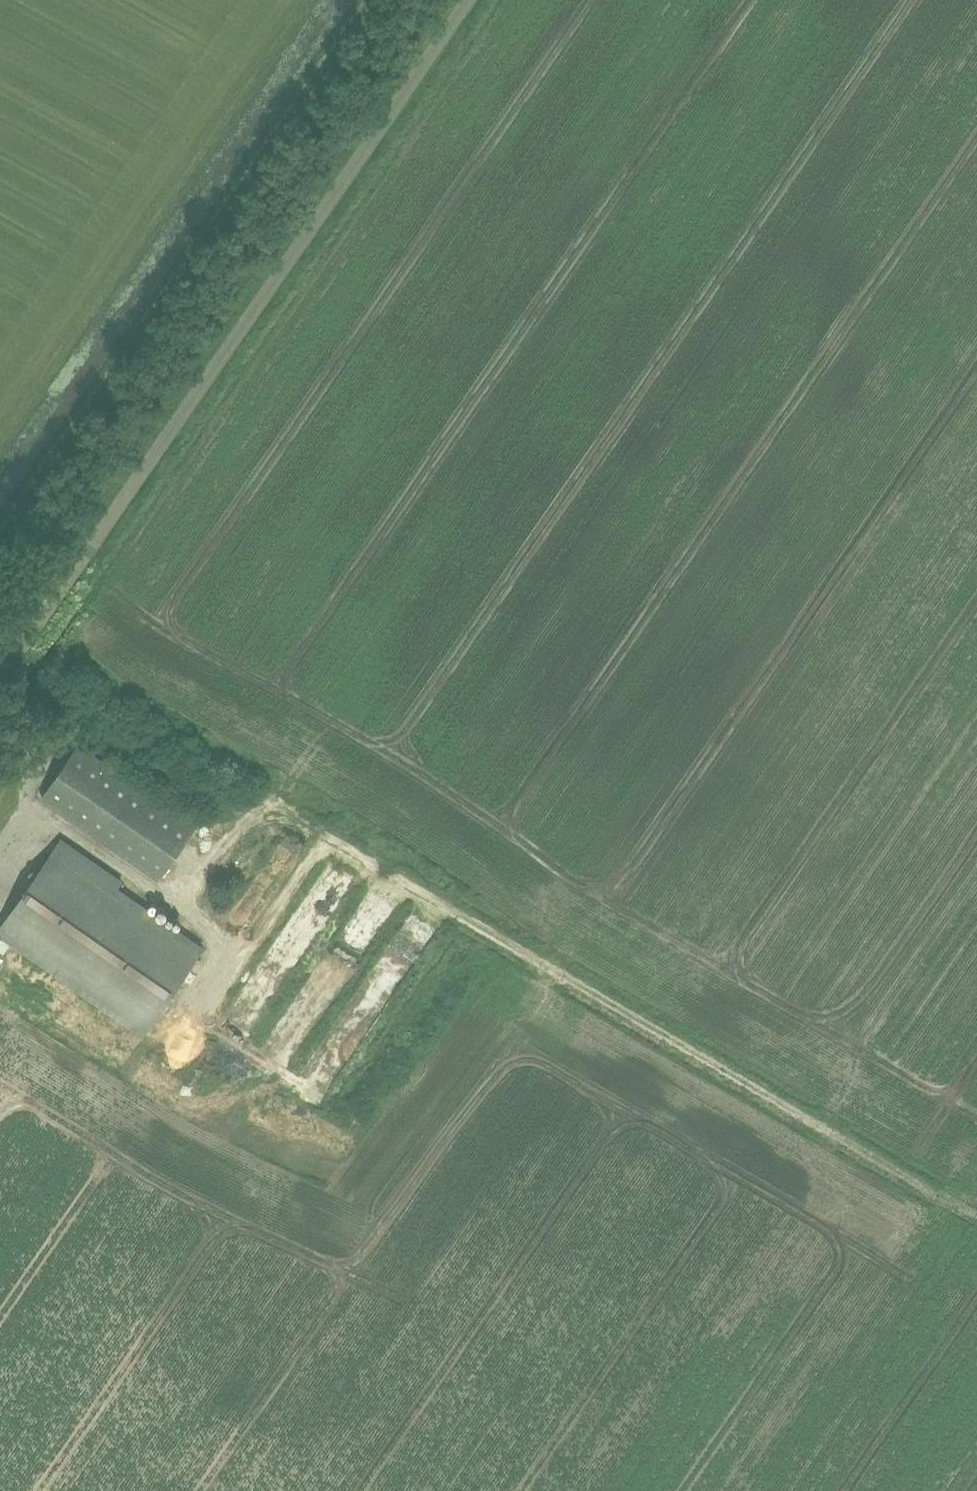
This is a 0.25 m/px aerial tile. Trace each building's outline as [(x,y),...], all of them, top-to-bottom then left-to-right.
[(159,879),(196,826),(79,745),(43,798),(159,879)] [(27,953),(0,992),(0,1073),(79,1127),(203,949),(57,847),(0,929),(0,934),(27,953)] [(308,914),(327,927),(351,893),(332,879),(308,914)] [(412,927),(358,1011),(381,1025),(435,941),(412,927)]
